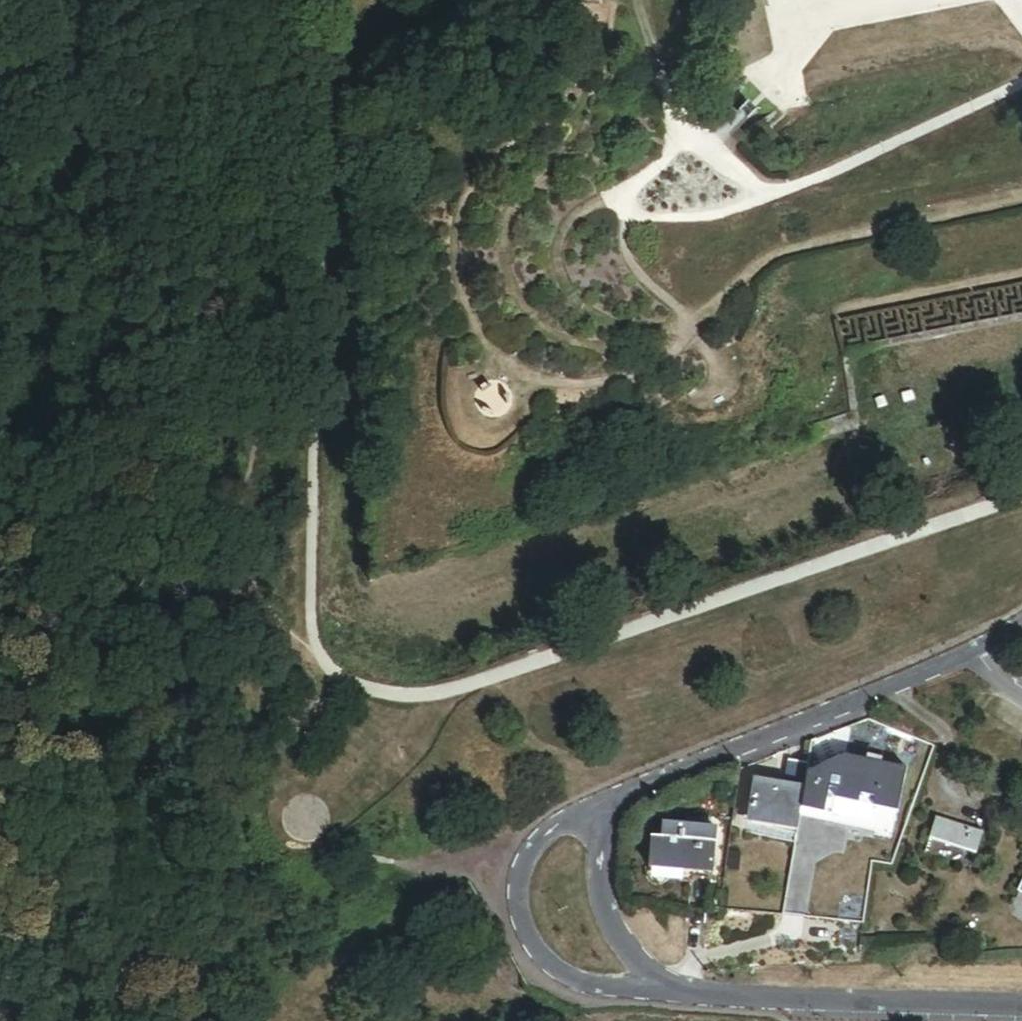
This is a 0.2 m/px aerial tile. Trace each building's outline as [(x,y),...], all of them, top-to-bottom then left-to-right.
[(900,814),(908,769),(845,757),(844,761),(842,760),(813,771),(805,811),(834,816),(836,801),(900,814)] [(810,762),(791,759),(788,783),(807,785),(810,762)] [(799,826),(807,785),(788,783),(758,779),(753,810),(752,817),(799,826)] [(744,825),(798,835),(799,826),(752,817),(753,810),(746,809),(744,825)] [(688,815),(687,822),(708,823),(709,815),(688,815)] [(935,818),(928,841),(964,852),(975,855),(982,833),(935,818)] [(708,823),(687,822),(665,820),(663,833),(653,832),(650,868),(692,871),(710,872),(714,824),(708,823)] [(964,852),(928,841),(924,854),(959,866),(964,852)] [(710,872),(692,871),(691,878),(709,880),(710,872)]
